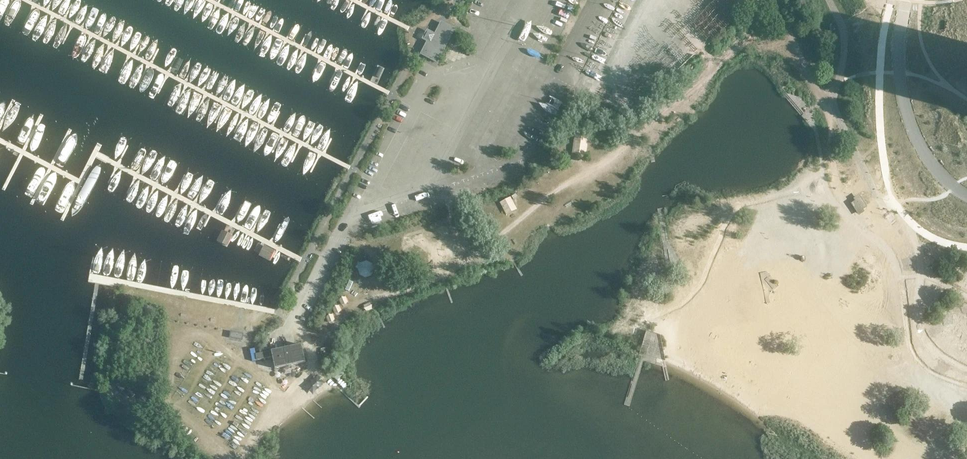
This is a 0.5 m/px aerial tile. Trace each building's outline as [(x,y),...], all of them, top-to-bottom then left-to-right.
[(422,52),(438,60),(453,31),(437,23),(422,52)] [(370,97),(366,94),(360,106),(370,111),(376,99),(370,97)] [(864,206),(859,198),(855,201),(856,203),(852,206),(857,213),(862,211),(860,208),(864,206)] [(222,231),(221,230),(215,241),(225,247),(234,230),(225,225),(222,231)] [(273,250),(263,245),(257,257),(268,262),(273,250)] [(382,258),(376,262),(381,271),(387,267),(382,258)] [(370,286),(376,273),(364,268),(358,280),(370,286)] [(243,331),(236,330),(234,340),(241,341),(243,331)] [(270,352),(273,370),(304,365),(301,347),(270,352)] [(270,352),(256,355),(257,360),(271,357),(270,352)]
